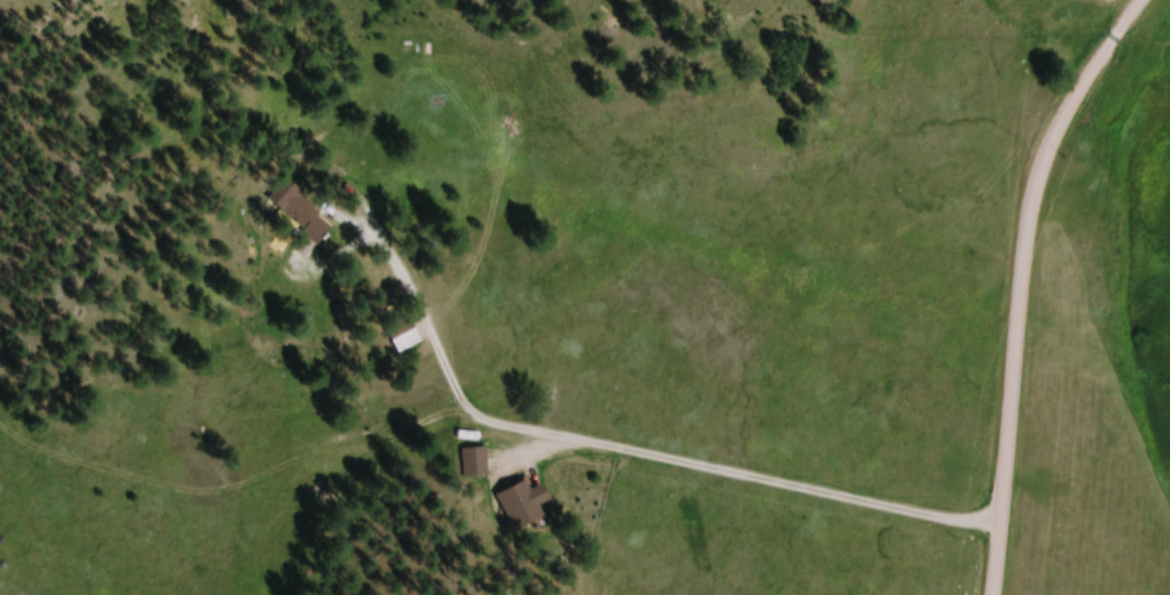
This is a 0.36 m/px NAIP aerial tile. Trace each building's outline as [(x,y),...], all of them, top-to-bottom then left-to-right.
[(340,228),(293,184),(276,202),(323,246),(340,228)] [(491,451),(467,451),(467,478),(491,478),(491,451)] [(502,497),(519,535),(552,520),(546,509),(560,503),(553,488),(538,495),(533,483),(502,497)]
